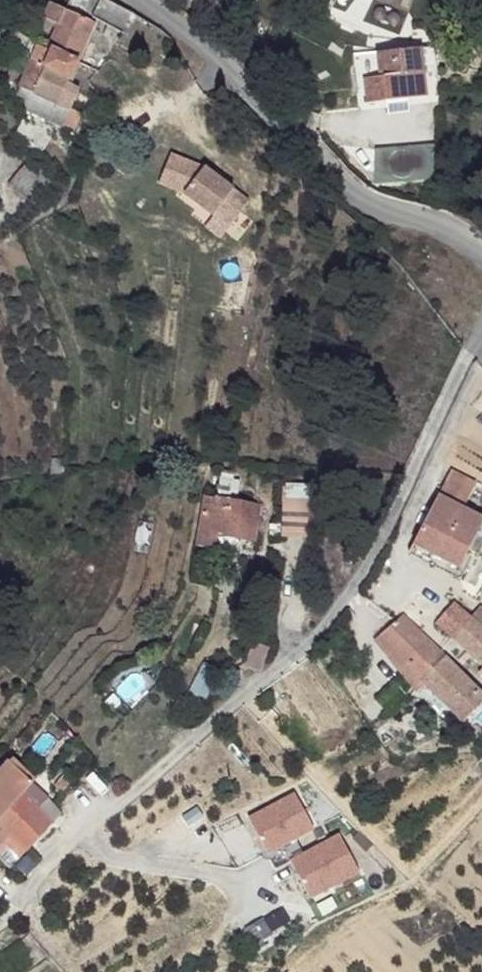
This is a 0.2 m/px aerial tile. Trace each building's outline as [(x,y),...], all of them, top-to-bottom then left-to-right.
[(48,0),(45,0),(38,15),(56,23),(48,38),(43,46),(74,60),(92,21),(48,0)] [(108,0),(96,0),(89,16),(119,32),(128,11),(108,0)] [(56,23),(38,15),(32,30),(48,38),(56,23)] [(74,60),(43,46),(40,53),(47,57),(44,63),(30,57),(18,84),(56,102),(65,83),(74,60)] [(381,67),(366,70),(371,109),(392,107),(391,99),(411,96),(421,94),(422,99),(442,97),(436,48),(426,49),(379,54),(381,67)] [(77,89),(65,83),(56,102),(69,108),(77,89)] [(422,99),(421,94),(411,96),(391,99),(392,107),(394,119),(424,115),(422,99)] [(419,162),(417,150),(402,151),(404,163),(419,162)] [(49,166),(23,153),(10,175),(36,190),(49,166)] [(209,165),(172,153),(162,184),(190,193),(217,214),(221,210),(236,221),(253,198),(209,165)] [(473,479),(447,467),(436,492),(461,505),(473,479)] [(229,495),(205,491),(203,508),(228,510),(229,495)] [(461,505),(436,492),(410,540),(459,561),(481,515),(461,505)] [(257,499),(229,495),(228,510),(254,515),(257,499)] [(228,510),(203,508),(200,528),(217,531),(251,536),(254,515),(228,510)] [(215,546),(217,531),(200,528),(199,544),(215,546)] [(459,561),(410,540),(405,550),(453,575),(459,561)] [(472,614),(455,599),(437,621),(455,636),(472,614)] [(480,604),(472,614),(481,623),(481,605),(480,604)] [(414,624),(402,611),(374,635),(385,650),(414,624)] [(472,614),(455,636),(468,647),(476,656),(481,659),(481,623),(472,614)] [(439,654),(414,624),(385,650),(416,687),(421,682),(446,662),(439,654)] [(269,643),(252,636),(241,659),(260,667),(269,643)] [(476,656),(468,647),(463,654),(471,661),(476,656)] [(480,703),(446,662),(421,682),(456,723),(480,703)] [(372,678),(368,673),(362,678),(366,683),(372,678)] [(9,762),(0,772),(0,818),(9,808),(22,796),(32,783),(9,762)] [(48,798),(32,783),(22,796),(38,810),(48,798)] [(38,810),(22,796),(9,808),(40,837),(53,823),(38,810)] [(9,808),(0,818),(0,823),(28,849),(40,837),(9,808)] [(3,845),(18,859),(28,849),(0,823),(0,849),(3,845)]
